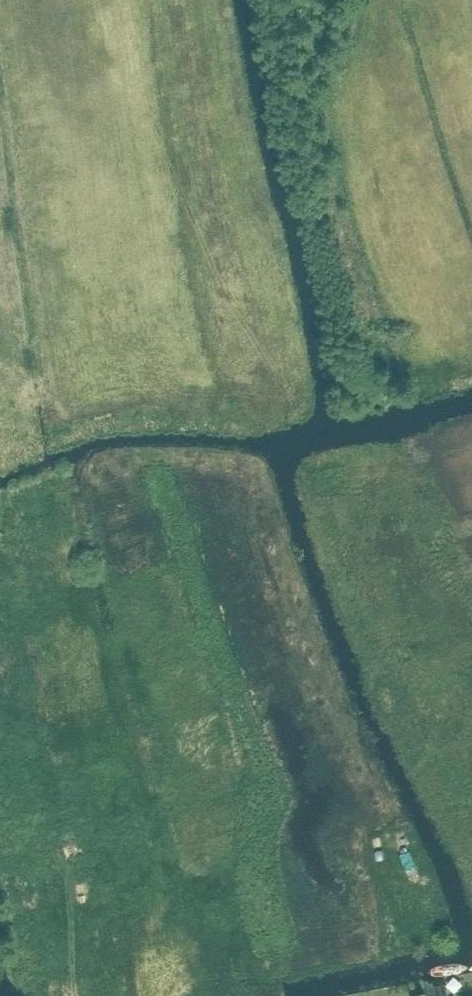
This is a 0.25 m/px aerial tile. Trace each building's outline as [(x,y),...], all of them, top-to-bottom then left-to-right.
[(446,983),(433,986),(435,995),(448,995),(446,983)]
